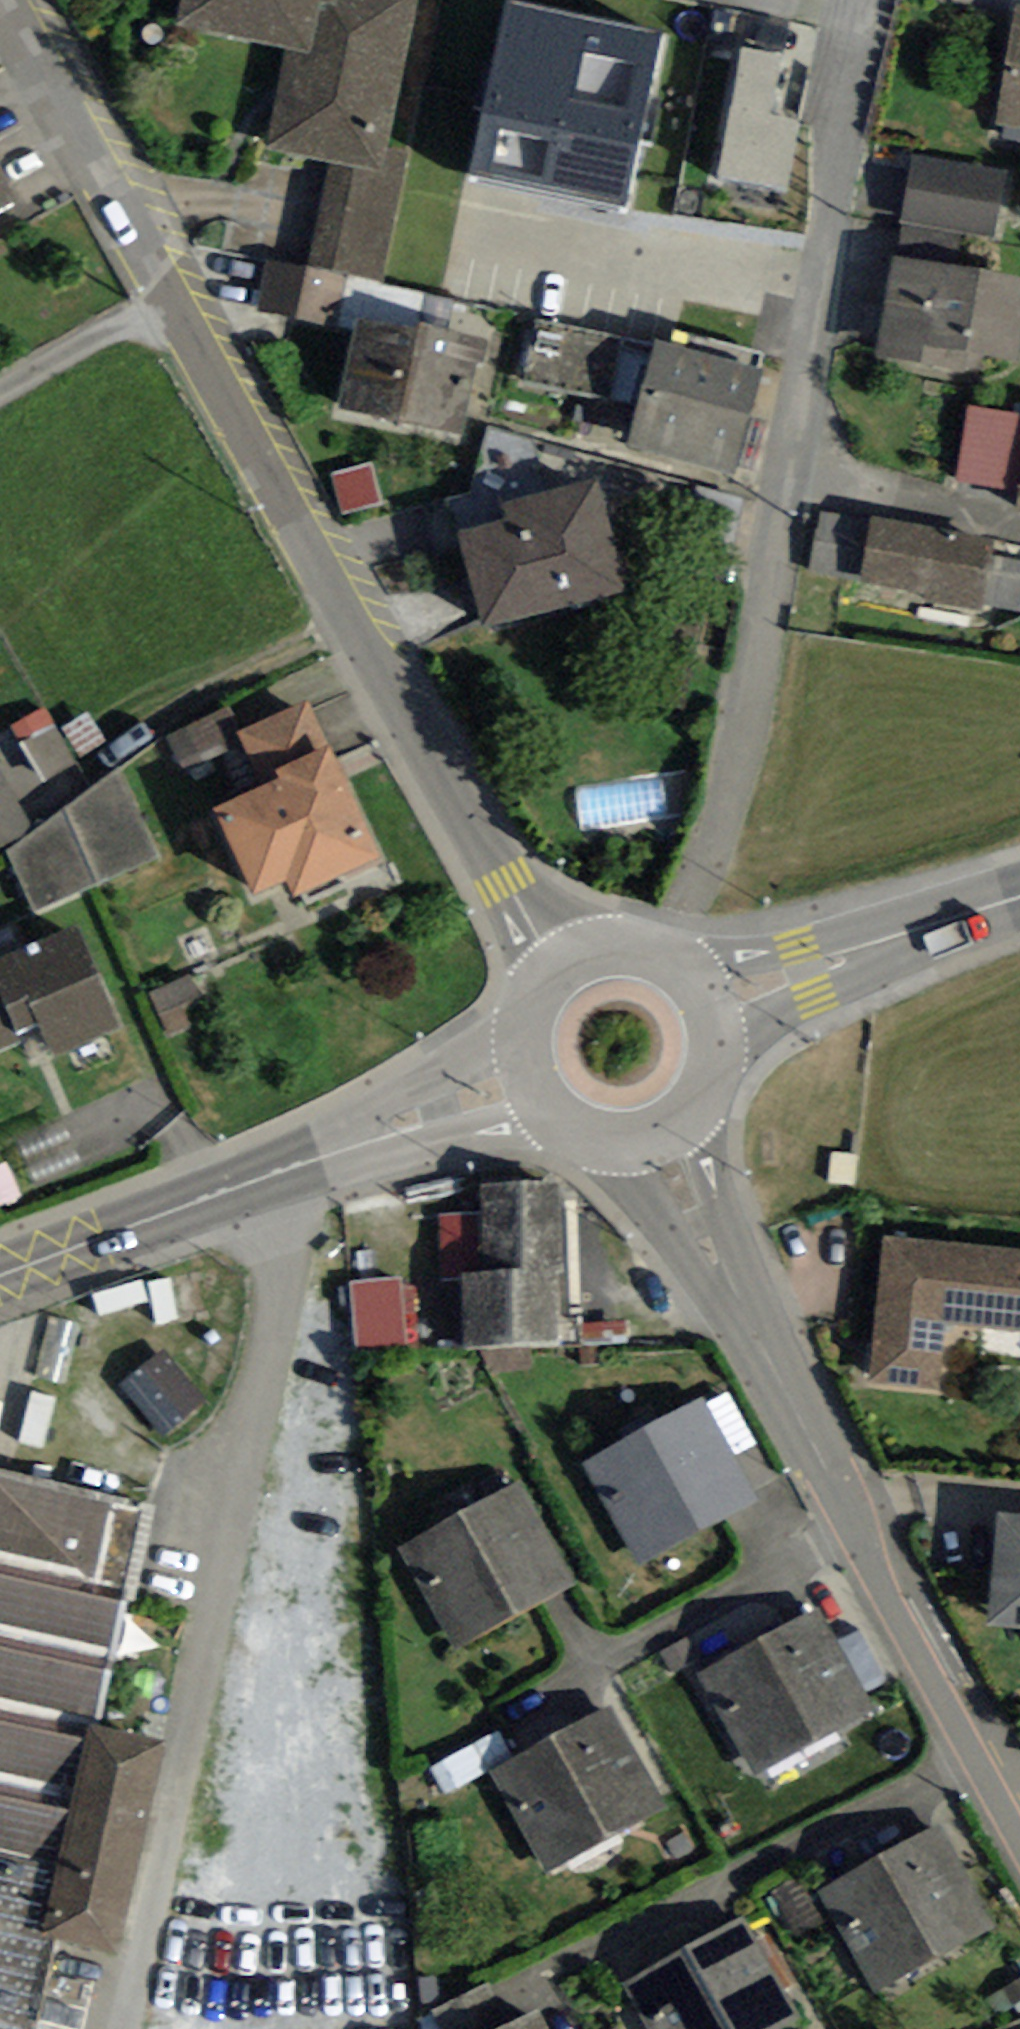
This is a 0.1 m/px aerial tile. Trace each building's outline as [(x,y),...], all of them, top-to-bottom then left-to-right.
[(384,172),(389,147),(418,0),(182,0),(176,27),(284,51),(265,148),(330,161),(384,172)] [(625,208),(662,32),(511,0),(506,0),(469,175),(625,208)] [(999,123),(1019,126),(1019,5),(1016,5),(999,123)] [(718,177),(789,191),(803,119),(773,113),(785,55),(743,47),(718,177)] [(382,281),(410,153),(389,147),(384,172),(330,161),(308,265),(346,273),(382,281)] [(1009,172),(911,155),(900,222),(962,232),(998,238),(1009,172)] [(17,199),(0,170),(0,208),(17,199)] [(893,256),(956,267),(962,232),(900,222),(893,256)] [(876,356),(980,373),(983,356),(1018,362),(1019,349),(1019,277),(956,267),(893,256),(876,356)] [(335,327),(346,273),(308,265),(266,257),(256,312),(335,327)] [(337,409),(463,436),(478,365),(486,366),(492,338),(421,323),(419,331),(357,318),(337,409)] [(536,322),(522,380),(638,404),(654,345),(536,322)] [(627,446),(737,476),(766,368),(656,339),(654,345),(638,404),(627,446)] [(958,482),(1012,491),(1019,446),(1019,413),(971,405),(958,482)] [(384,503),(372,462),(332,474),(344,515),(384,503)] [(482,628),(628,591),(599,477),(499,502),(504,519),(457,530),(482,628)] [(872,517),(861,584),(924,595),(923,599),(979,609),(983,602),(991,557),(992,537),(872,517)] [(991,557),(983,602),(1019,608),(1019,562),(991,557)] [(329,747),(308,701),(243,729),(236,732),(242,745),(261,786),(279,778),(276,771),(329,747)] [(243,729),(230,704),(165,737),(181,769),(242,745),(236,732),(243,729)] [(294,897),(380,857),(329,747),(276,771),(279,778),(261,786),(212,809),(253,896),(287,881),(294,897)] [(119,766),(7,850),(35,913),(159,858),(119,766)] [(31,827),(0,782),(0,847),(31,827)] [(121,1029),(76,923),(0,955),(0,1047),(15,1041),(12,1032),(39,1020),(54,1058),(121,1029)] [(209,1017),(190,974),(150,992),(169,1034),(209,1017)] [(37,1186),(84,1166),(64,1118),(16,1139),(37,1186)] [(24,1197),(7,1161),(0,1164),(0,1208),(24,1197)] [(467,1347),(559,1344),(557,1273),(563,1272),(557,1182),(482,1185),(482,1214),(482,1271),(463,1272),(464,1280),(467,1347)] [(441,1217),(446,1281),(464,1280),(463,1272),(482,1271),(482,1214),(441,1217)] [(884,1236),(869,1381),(939,1389),(945,1324),(1019,1331),(1019,1250),(884,1236)] [(408,1347),(402,1278),(350,1282),(355,1351),(408,1347)] [(208,1406),(163,1349),(122,1381),(167,1438),(208,1406)] [(733,1458),(759,1444),(731,1391),(705,1404),(733,1458)] [(582,1463),(639,1566),(757,1500),(733,1458),(705,1404),(702,1398),(582,1463)] [(0,1469),(0,2028),(35,2028),(55,1939),(102,1724),(150,1501),(0,1469)] [(401,1549),(456,1649),(576,1582),(520,1483),(401,1549)] [(987,1626),(1019,1629),(1019,1514),(998,1512),(987,1626)] [(701,1675),(756,1773),(873,1708),(817,1610),(701,1675)] [(490,1771),(546,1872),(667,1806),(611,1706),(490,1771)] [(163,1740),(102,1724),(55,1939),(112,1954),(163,1740)] [(833,1920),(874,1991),(997,1927),(940,1824),(817,1892),(833,1920)] [(771,1889),(799,1938),(833,1920),(817,1892),(805,1872),(771,1889)] [(648,2028),(781,2028),(801,2018),(742,1917),(623,1984),(648,2028)] [(488,1983),(431,2010),(440,2028),(500,2028),(508,2025),(488,1983)] [(538,2010),(508,2025),(500,2028),(549,2028),(538,2010)]
